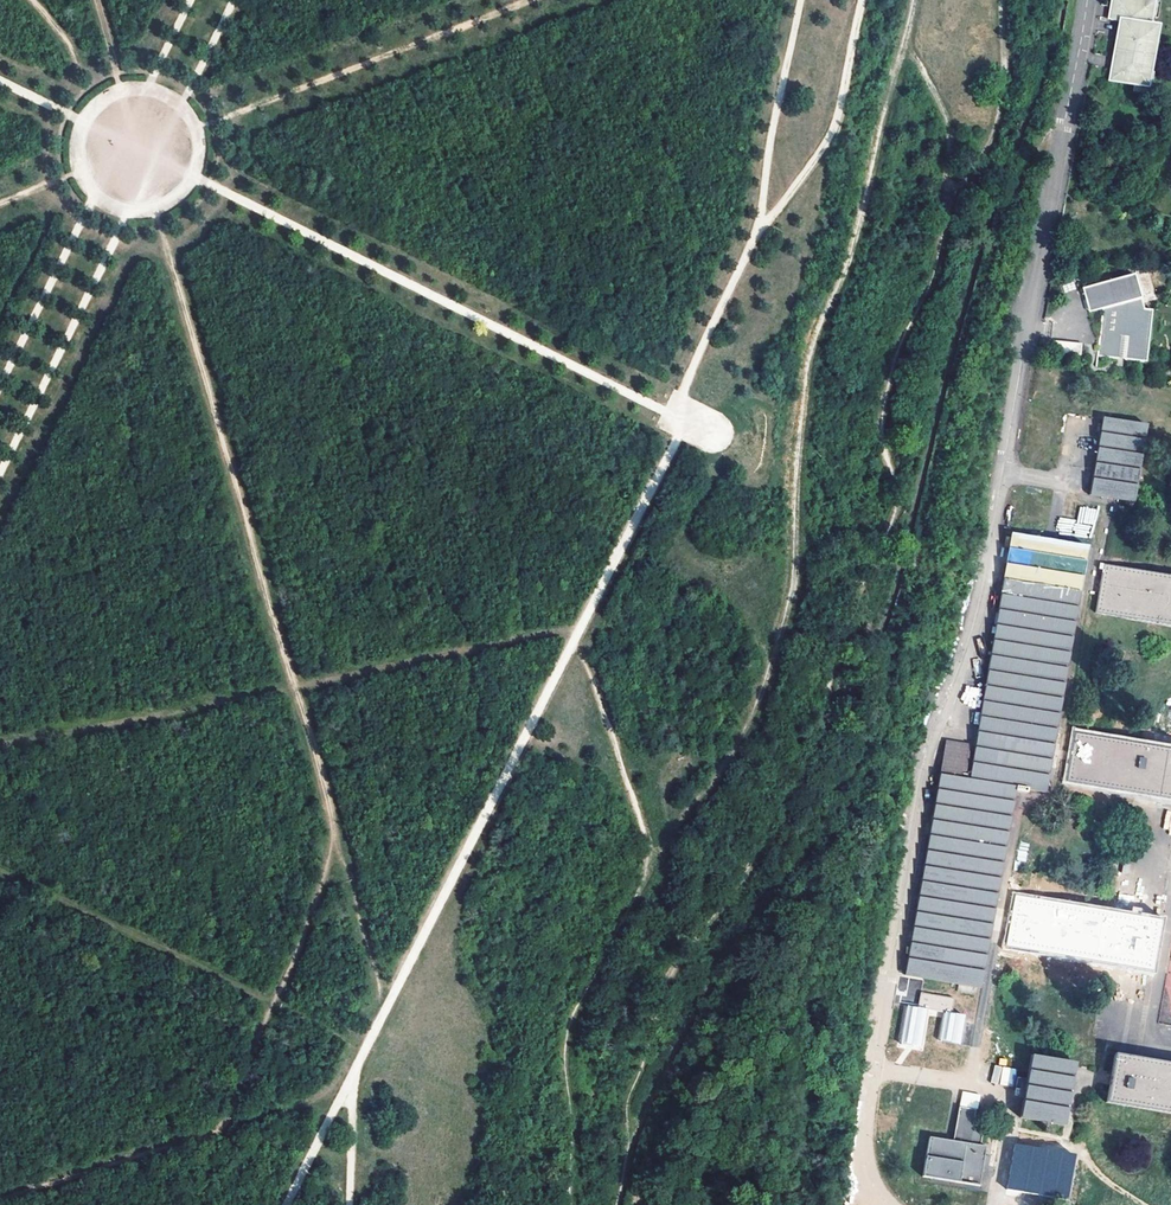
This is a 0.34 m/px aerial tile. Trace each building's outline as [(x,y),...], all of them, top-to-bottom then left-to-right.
[(1139,0),(1110,0),(1106,20),(1116,22),(1148,28),(1153,3),(1147,2),(1139,0)] [(1148,28),(1116,22),(1110,56),(1150,63),(1156,29),(1148,28)] [(1150,63),(1110,56),(1105,83),(1146,90),(1150,63)] [(1133,273),(1081,288),(1088,313),(1103,308),(1097,357),(1145,362),(1151,310),(1143,309),(1140,298),(1133,273)] [(1055,351),(1081,351),(1081,341),(1055,341),(1055,351)] [(1104,420),(1091,496),(1135,504),(1148,427),(1108,420),(1104,420)] [(1023,793),(1042,796),(1087,548),(1011,534),(966,783),(1013,791),(1023,793)] [(1096,617),(1170,630),(1170,580),(1104,568),(1100,595),(1096,617)] [(965,685),(961,704),(979,708),(983,688),(965,685)] [(1065,783),(1134,795),(1170,801),(1170,752),(1074,735),(1071,754),(1069,762),(1065,783)] [(936,778),(901,977),(979,990),(1013,794),(1022,795),(1023,793),(1013,791),(966,783),(962,782),(969,745),(942,741),(936,778)] [(1088,962),(1151,972),(1159,924),(1113,916),(1014,899),(1011,918),(1006,948),(1088,962)] [(1163,1023),(1170,1024),(1170,958),(1163,1023)] [(954,997),(921,992),(918,1007),(906,1005),(899,1043),(912,1045),(922,1047),(929,1009),(944,1011),(939,1039),(961,1043),(966,1015),(952,1012),(954,997)] [(1021,1119),(1065,1126),(1077,1065),(1033,1057),(1029,1078),(1021,1119)] [(1114,1057),(1106,1100),(1105,1106),(1170,1118),(1170,1067),(1114,1057)] [(991,1084),(1014,1086),(1016,1068),(993,1065),(991,1084)] [(960,1107),(954,1140),(945,1139),(930,1136),(927,1154),(923,1174),(960,1181),(979,1184),(981,1169),(989,1171),(991,1156),(984,1155),(986,1146),(980,1145),(983,1127),(972,1125),(975,1109),(960,1107)] [(1074,1155),(1015,1145),(1008,1189),(1067,1198),(1074,1155)]
